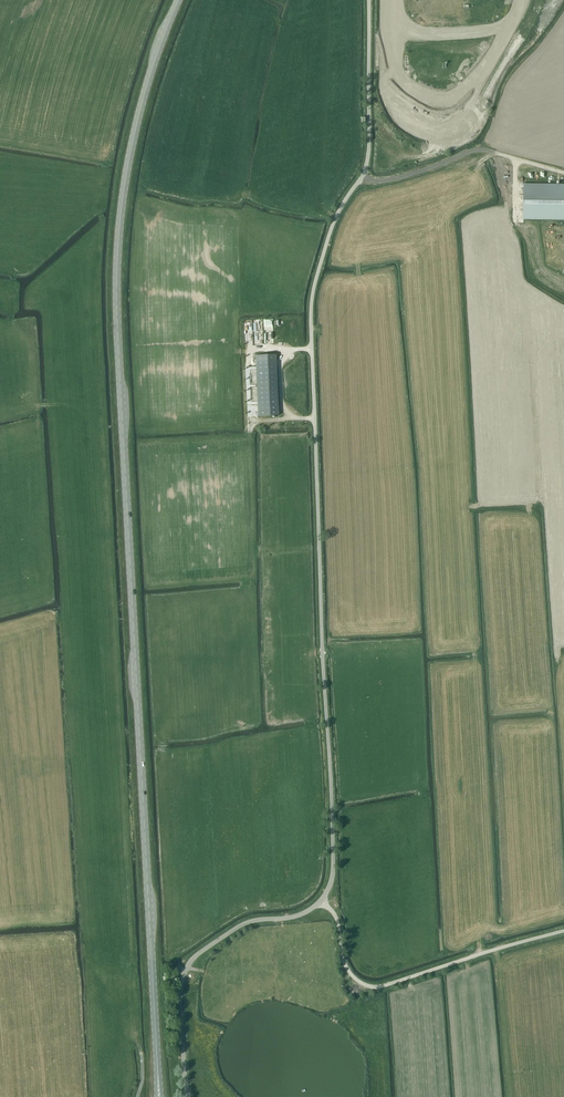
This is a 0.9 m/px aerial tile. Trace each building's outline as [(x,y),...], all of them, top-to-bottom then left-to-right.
[(524,185),(523,218),(563,219),(563,185),(524,185)] [(256,355),(259,416),(279,415),(276,355),(256,355)]
